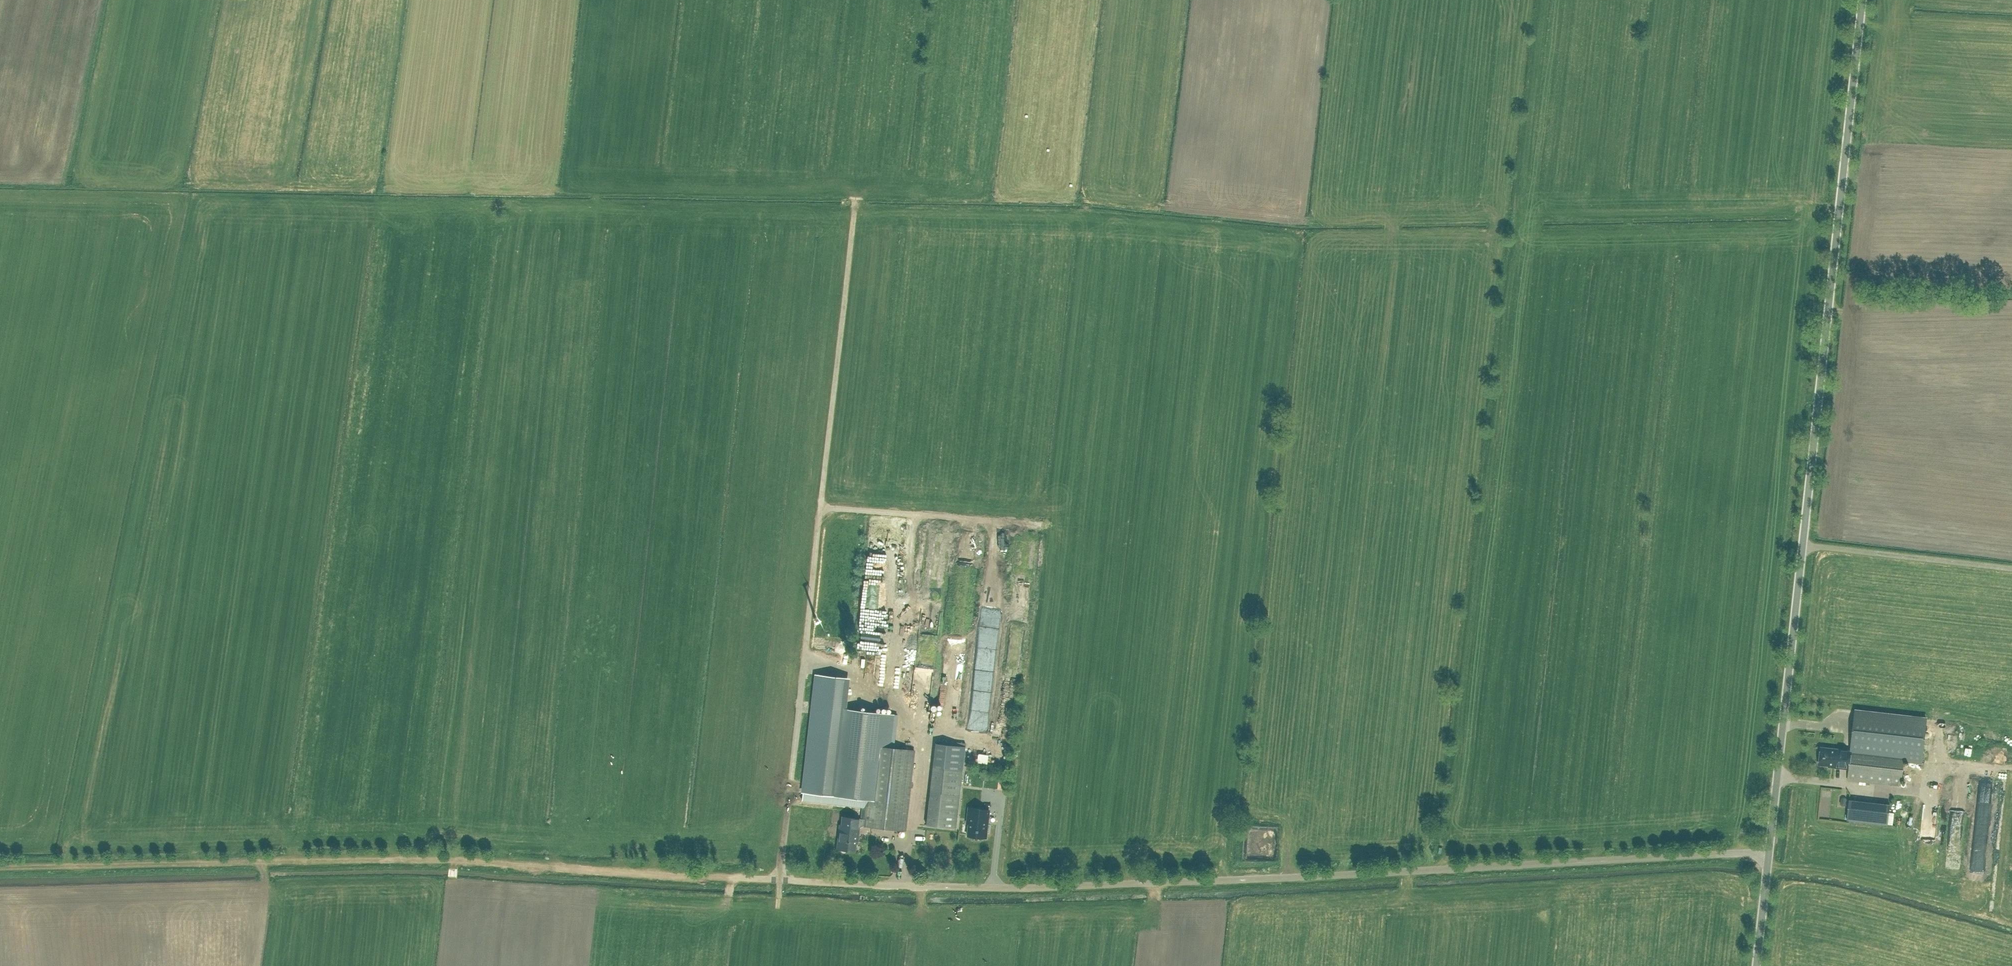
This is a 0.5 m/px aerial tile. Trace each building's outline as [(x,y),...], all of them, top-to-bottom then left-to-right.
[(854,661),(864,660),(862,648),(868,647),(867,644),(857,645),(858,654),(853,654),(854,661)] [(974,647),(967,715),(984,717),(992,649),(974,647)] [(816,675),(802,800),(865,807),(864,819),(843,816),(842,825),(840,825),(837,847),(839,848),(855,850),(856,842),(857,842),(859,827),(863,825),(905,830),(914,750),(890,747),(894,716),(843,710),(846,678),(816,675)] [(1818,764),(1833,765),(1833,766),(1840,767),(1841,763),(1849,764),(1848,779),(1901,785),(1903,762),(1921,764),(1927,717),(1855,708),(1850,751),(1842,750),(1843,749),(1820,747),(1818,764)] [(964,730),(983,731),(984,719),(964,718),(964,730)] [(935,743),(926,824),(956,827),(965,746),(935,743)] [(1849,799),(1847,819),(1855,820),(1857,800),(1849,799)] [(1889,803),(1857,800),(1855,820),(1887,823),(1889,803)] [(968,808),(966,823),(968,823),(967,836),(985,838),(986,832),(988,832),(989,825),(987,824),(989,810),(968,808)] [(1955,850),(1961,831),(1947,826),(1941,845),(1955,850)] [(1929,863),(1930,834),(1915,833),(1913,862),(1929,863)]
